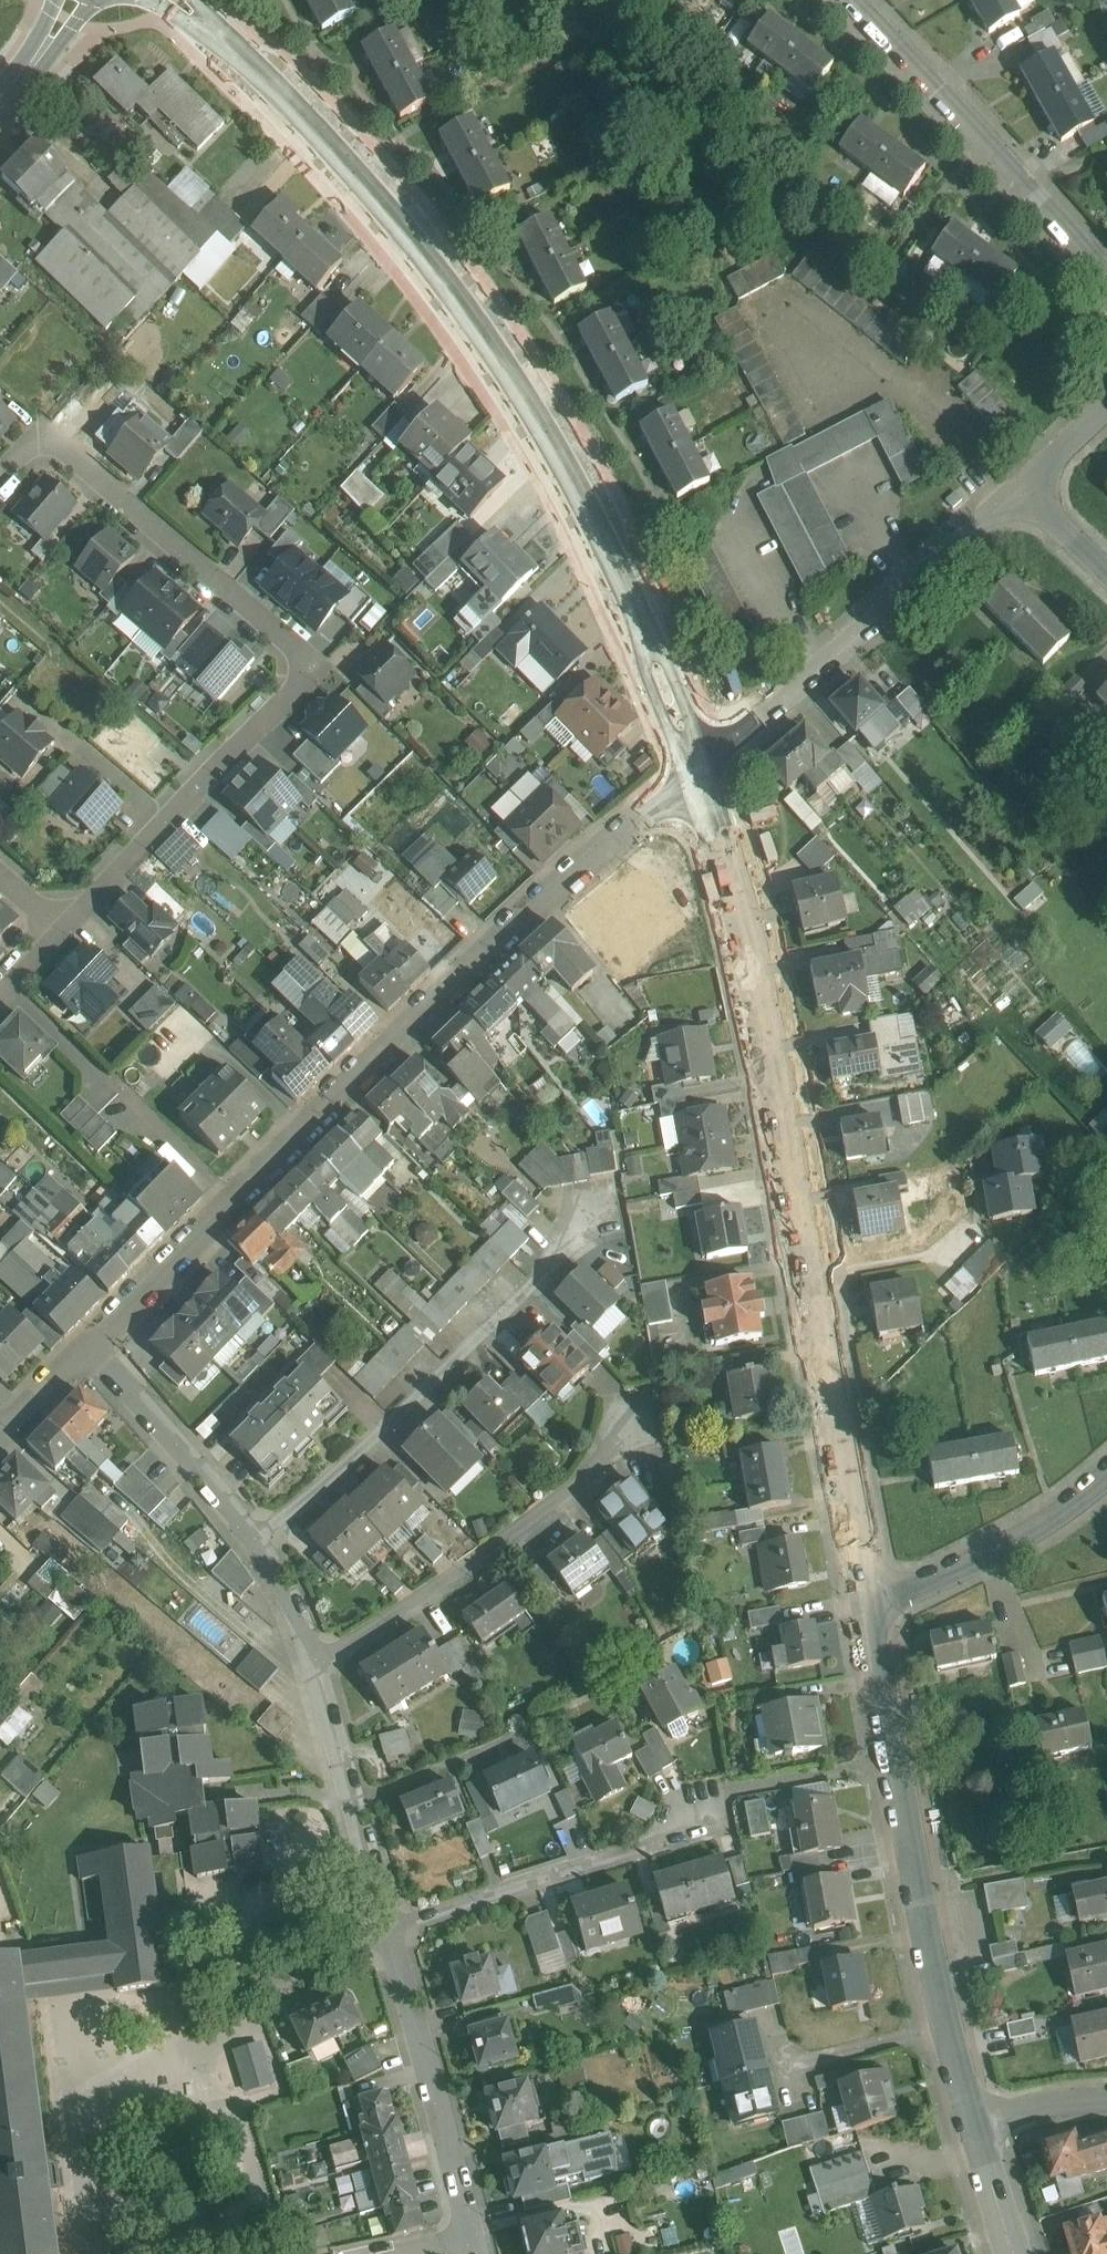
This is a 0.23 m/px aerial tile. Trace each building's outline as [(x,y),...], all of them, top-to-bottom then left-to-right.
[(354,12),(347,0),(308,0),(324,29),(354,12)] [(989,33),(1019,16),(1010,0),(970,0),(989,33)] [(1039,54),(1069,32),(1052,9),(1033,22),(1040,32),(1029,40),(1039,54)] [(781,68),(801,40),(769,17),(749,45),(781,68)] [(382,82),(413,65),(395,31),(364,47),(382,82)] [(812,92),(832,64),(801,40),(781,68),(812,92)] [(1053,55),(1022,72),(1042,107),(1072,89),(1053,55)] [(161,132),(197,96),(170,69),(148,91),(116,59),(93,83),(127,117),(136,107),(161,132)] [(401,116),(431,100),(413,65),(382,82),(401,116)] [(1092,124),(1072,89),(1042,107),(1062,141),(1092,124)] [(197,96),(161,132),(178,149),(187,140),(198,150),(224,123),(197,96)] [(472,119),(441,136),(460,170),(490,154),(472,119)] [(872,173),(892,144),(861,121),(840,150),(872,173)] [(68,171),(37,141),(2,177),(33,207),(36,204),(46,215),(76,184),(65,174),(68,171)] [(904,196),(924,167),(892,144),(872,173),(904,196)] [(490,154),(460,170),(478,205),(509,189),(490,154)] [(108,216),(76,184),(46,215),(65,233),(38,262),(108,330),(164,271),(176,283),(219,235),(198,216),(149,173),(108,216)] [(236,216),(215,196),(198,216),(219,235),(236,216)] [(282,198),(252,232),(283,260),(284,260),(308,232),(295,220),(300,215),(282,198)] [(236,216),(219,235),(230,246),(248,225),(236,216)] [(537,269),(568,253),(550,218),(519,234),(537,269)] [(965,277),(985,249),(953,226),(933,255),(962,275),(965,277)] [(342,262),(308,232),(284,260),(317,290),(342,262)] [(996,300),(1017,272),(985,249),(965,277),(995,299),(996,300)] [(555,303),(585,288),(568,253),(537,269),(555,303)] [(773,254),(727,279),(739,301),(785,276),(773,254)] [(0,256),(0,291),(2,292),(19,272),(0,256)] [(920,346),(807,256),(792,275),(905,365),(920,346)] [(965,277),(962,275),(953,287),(985,311),(995,299),(965,277)] [(322,294),(302,317),(312,326),(333,303),(322,294)] [(333,303),(312,326),(323,336),(344,313),(333,303)] [(392,337),(358,305),(328,339),(361,370),(366,366),(392,337)] [(806,435),(736,308),(714,320),(784,446),(806,435)] [(611,315),(580,331),(598,366),(629,350),(611,315)] [(392,337),(366,366),(398,395),(424,366),(392,337)] [(629,350),(598,366),(616,401),(646,386),(629,350)] [(1019,421),(976,372),(958,388),(1001,438),(1019,421)] [(889,401),(866,413),(878,436),(901,424),(889,401)] [(394,403),(372,428),(386,440),(408,416),(394,403)] [(13,420),(0,408),(0,435),(13,420)] [(470,441),(435,408),(401,444),(436,477),(464,447),(470,441)] [(672,412),(641,428),(659,463),(690,447),(672,412)] [(866,413),(793,451),(791,449),(768,461),(781,486),(759,498),(804,585),(850,561),(805,475),(878,437),(878,436),(866,413)] [(142,418),(111,454),(140,479),(165,450),(171,443),(170,443),(142,418)] [(190,420),(170,443),(171,443),(165,450),(178,461),(204,432),(190,420)] [(927,474),(901,424),(878,436),(878,437),(904,487),(927,474)] [(436,477),(432,482),(471,519),(503,484),(464,447),(436,477)] [(690,447),(659,463),(677,498),(707,482),(690,447)] [(385,496),(357,471),(341,489),(367,516),(385,496)] [(47,480),(16,515),(43,539),(44,539),(50,532),(74,504),(47,480)] [(230,487),(206,515),(240,544),(254,527),(264,516),(264,515),(230,487)] [(279,497),(264,515),(264,516),(254,527),(270,541),(295,510),(279,497)] [(457,522),(432,547),(446,561),(450,557),(471,536),(457,522)] [(289,531),(268,555),(282,566),(293,553),(294,553),(303,544),(289,531)] [(50,532),(44,539),(43,539),(32,553),(42,562),(60,541),(50,532)] [(108,533),(79,566),(105,589),(106,590),(117,576),(135,556),(108,533)] [(477,549),(515,590),(538,567),(520,549),(514,555),(493,533),(477,549)] [(764,653),(706,541),(683,553),(741,665),(764,653)] [(432,547),(413,566),(427,579),(446,561),(432,547)] [(515,590),(477,549),(462,563),(488,589),(463,613),(477,627),(478,627),(492,613),(515,590)] [(294,553),(293,553),(282,566),(264,586),(291,609),(291,608),(319,575),(294,553)] [(427,579),(426,580),(437,592),(461,567),(450,557),(446,561),(427,579)] [(137,594),(123,611),(145,629),(177,592),(155,574),(137,594)] [(345,596),(320,574),(319,575),(291,608),(317,630),(334,610),(346,597),(345,596)] [(117,576),(106,590),(105,589),(99,596),(110,605),(127,585),(117,576)] [(1013,633),(1040,607),(1011,576),(984,602),(1013,633)] [(110,605),(107,608),(118,617),(123,611),(137,594),(127,585),(110,605)] [(372,601),(354,586),(345,596),(346,597),(334,610),(351,625),(372,601)] [(177,592),(145,629),(166,648),(181,631),(198,611),(177,592)] [(515,666),(528,652),(556,681),(585,653),(539,606),(529,617),(528,616),(525,619),(526,620),(511,635),(513,637),(500,650),(515,666)] [(1043,664),(1070,638),(1040,607),(1013,633),(1043,664)] [(492,613),(478,627),(477,627),(471,633),(481,643),(497,628),(502,623),(492,613)] [(191,640),(182,650),(202,668),(224,643),(225,642),(205,624),(191,640)] [(481,643),(473,651),(483,662),(507,638),(497,628),(481,643)] [(191,640),(181,631),(166,648),(161,654),(171,663),(182,650),(191,640)] [(231,649),(224,643),(202,668),(182,650),(171,663),(217,703),(255,660),(236,643),(231,649)] [(384,645),(355,673),(365,683),(385,704),(386,703),(392,697),(398,697),(407,688),(407,682),(414,676),(384,645)] [(1076,676),(1053,697),(1065,710),(1087,688),(1076,676)] [(574,701),(559,716),(579,736),(614,702),(594,682),(574,701)] [(883,710),(858,682),(831,705),(843,719),(839,723),(844,728),(848,725),(855,734),(870,721),(873,726),(871,728),(884,744),(899,731),(882,711),(883,710)] [(385,704),(365,683),(356,692),(384,721),(394,711),(386,703),(385,704)] [(1096,697),(1106,708),(1106,687),(1096,697)] [(926,709),(909,688),(896,699),(913,720),(926,709)] [(565,691),(535,720),(545,730),(559,716),(574,701),(565,691)] [(334,698),(325,707),(323,705),(318,705),(310,714),(310,720),(312,721),(303,730),(311,738),(335,761),(336,760),(366,729),(334,698)] [(614,702),(579,736),(599,757),(617,740),(634,723),(614,702)] [(13,721),(0,710),(0,736),(13,721)] [(18,715),(13,721),(0,736),(0,757),(23,777),(52,744),(42,735),(44,732),(31,721),(29,724),(18,715)] [(829,757),(804,728),(789,741),(826,785),(845,769),(832,754),(829,757)] [(335,761),(311,738),(293,757),(322,784),(341,764),(336,760),(335,761)] [(617,740),(599,757),(597,759),(607,769),(627,749),(617,740)] [(789,741),(764,763),(787,790),(802,777),(817,794),(826,785),(789,741)] [(864,762),(847,742),(836,752),(853,772),(864,762)] [(284,785),(259,762),(242,779),(284,819),(300,802),(301,801),(284,785)] [(551,778),(542,769),(532,778),(541,787),(551,778)] [(120,805),(83,772),(52,807),(77,829),(82,824),(94,835),(120,805)] [(532,778),(528,774),(510,793),(524,807),(542,789),(541,787),(532,778)] [(319,800),(293,775),(284,785),(301,801),(300,802),(309,810),(319,800)] [(570,797),(551,778),(541,787),(542,789),(560,807),(570,797)] [(284,819),(242,779),(225,797),(250,821),(267,837),(268,836),(284,819)] [(560,807),(542,789),(524,807),(559,844),(578,825),(560,807)] [(524,807),(510,793),(491,811),(503,824),(504,824),(505,825),(524,807)] [(812,813),(795,793),(784,802),(802,822),(812,813)] [(559,844),(524,807),(505,825),(522,844),(540,862),(559,844)] [(241,831),(222,813),(202,833),(222,852),(231,844),(240,852),(252,840),(241,831)] [(477,825),(470,818),(463,825),(470,832),(477,825)] [(267,837),(250,821),(241,831),(252,840),(267,854),(277,844),(268,836),(267,837)] [(522,844),(505,825),(504,824),(503,824),(494,833),(513,853),(522,844)] [(195,847),(181,833),(173,841),(187,855),(195,847)] [(816,838),(797,856),(815,875),(834,857),(816,838)] [(172,840),(156,856),(171,871),(187,855),(173,841),(172,840)] [(458,866),(440,848),(415,872),(434,890),(440,884),(458,902),(462,898),(469,906),(484,892),(458,866)] [(480,860),(472,853),(458,866),(484,892),(497,878),(489,870),(493,866),(483,857),(480,860)] [(158,860),(140,876),(149,885),(166,868),(158,860)] [(837,879),(793,889),(802,930),(846,920),(837,879)] [(578,907),(618,958),(650,934),(610,882),(578,907)] [(1016,897),(1023,908),(1045,894),(1038,883),(1016,897)] [(434,890),(424,901),(443,920),(459,904),(458,902),(440,884),(434,890)] [(367,912),(345,890),(336,900),(359,921),(367,912)] [(145,912),(130,898),(111,918),(132,938),(151,957),(152,957),(171,937),(170,936),(145,912)] [(179,927),(154,903),(145,912),(170,936),(179,927)] [(15,923),(14,916),(7,910),(2,911),(0,909),(0,940),(15,923)] [(354,936),(326,910),(312,925),(313,926),(314,924),(339,949),(338,950),(339,950),(354,936)] [(594,973),(554,925),(520,955),(542,978),(553,969),(572,992),(594,973)] [(364,945),(354,935),(354,936),(339,950),(340,951),(343,947),(368,974),(360,982),(388,1012),(409,993),(381,963),(364,945)] [(873,936),(845,941),(847,954),(863,951),(875,948),(873,936)] [(331,957),(310,937),(300,947),(320,968),(331,957)] [(405,946),(393,958),(373,937),(364,945),(381,963),(409,993),(410,993),(430,973),(405,946)] [(151,957),(132,938),(123,948),(142,966),(151,957)] [(865,957),(810,967),(818,1008),(841,1004),(843,1015),(864,1011),(858,981),(900,973),(896,951),(876,954),(875,948),(863,951),(865,957)] [(111,976),(85,951),(51,988),(77,1012),(81,1008),(94,1020),(112,1001),(99,989),(111,976)] [(542,978),(520,955),(492,983),(493,984),(514,1005),(521,998),(535,985),(542,978)] [(350,999),(343,1005),(298,961),(284,975),(285,976),(284,976),(333,1023),(355,1045),(376,1025),(350,999)] [(930,968),(916,982),(926,993),(940,979),(930,968)] [(333,1023),(284,976),(274,987),(309,1020),(311,1019),(320,1027),(320,1028),(308,1040),(333,1066),(334,1065),(334,1066),(355,1045),(333,1023)] [(206,1023),(218,1010),(187,983),(176,995),(206,1023)] [(493,984),(482,993),(472,1002),(473,1003),(462,1013),(463,1014),(487,1038),(492,1043),(501,1034),(496,1030),(518,1008),(514,1005),(493,984)] [(563,1016),(535,985),(521,998),(530,1007),(525,1012),(545,1033),(563,1016)] [(175,1005),(157,986),(129,1014),(148,1032),(175,1005)] [(487,1038),(463,1014),(431,1046),(439,1054),(438,1064),(440,1064),(459,1085),(475,1101),(478,1104),(500,1083),(489,1071),(500,1062),(484,1041),(487,1038)] [(0,1035),(0,1058),(25,1082),(56,1050),(19,1015),(0,1035)] [(897,1016),(869,1021),(872,1035),(896,1031),(896,1030),(899,1030),(897,1016)] [(279,1022),(254,1048),(278,1071),(273,1076),(273,1077),(297,1102),(329,1071),(304,1046),(279,1022)] [(896,1031),(872,1035),(872,1038),(827,1047),(834,1083),(878,1075),(880,1082),(903,1077),(901,1067),(920,1064),(915,1040),(902,1042),(899,1030),(896,1030),(896,1031)] [(702,1031),(663,1038),(671,1085),(671,1087),(682,1085),(710,1080),(702,1031)] [(270,1069),(241,1041),(230,1051),(260,1079),(270,1069)] [(412,1107),(432,1086),(423,1077),(423,1067),(415,1059),(390,1083),(389,1081),(388,1083),(412,1107)] [(228,1071),(181,1118),(218,1156),(266,1109),(228,1071)] [(388,1083),(367,1103),(389,1127),(402,1115),(415,1128),(411,1133),(433,1154),(446,1141),(432,1127),(412,1107),(388,1083)] [(432,1086),(412,1107),(432,1127),(442,1118),(453,1129),(468,1114),(464,1111),(475,1101),(459,1085),(449,1095),(440,1094),(432,1086)] [(671,1085),(652,1089),(655,1105),(659,1105),(685,1100),(682,1085),(671,1087),(671,1085)] [(929,1092),(899,1098),(904,1125),(934,1120),(929,1092)] [(79,1097),(61,1117),(70,1126),(88,1106),(79,1097)] [(685,1100),(659,1105),(662,1120),(677,1117),(677,1116),(687,1114),(685,1100)] [(88,1106),(70,1126),(80,1135),(98,1115),(88,1106)] [(687,1114),(677,1116),(677,1117),(662,1120),(660,1120),(665,1150),(683,1147),(726,1139),(721,1108),(687,1114)] [(382,1137),(358,1113),(338,1132),(361,1156),(362,1157),(382,1176),(386,1172),(393,1165),(373,1146),(382,1137)] [(98,1115),(80,1135),(89,1144),(107,1125),(98,1115)] [(880,1119),(842,1126),(847,1160),(886,1153),(880,1119)] [(107,1125),(89,1144),(99,1153),(117,1134),(107,1125)] [(361,1156),(338,1132),(315,1155),(339,1179),(359,1199),(382,1176),(362,1157),(361,1156)] [(726,1139),(683,1147),(683,1150),(681,1153),(684,1172),(688,1174),(688,1177),(688,1178),(697,1176),(732,1170),(726,1139)] [(1035,1143),(994,1150),(1000,1184),(986,1186),(991,1210),(994,1209),(996,1221),(1033,1214),(1026,1179),(1045,1176),(1040,1153),(1036,1153),(1035,1143)] [(558,1159),(542,1144),(519,1167),(544,1193),(546,1190),(565,1185),(576,1183),(572,1157),(558,1159)] [(612,1146),(599,1148),(603,1175),(616,1172),(612,1146)] [(599,1148),(586,1151),(590,1177),(603,1175),(599,1148)] [(586,1151),(571,1153),(572,1157),(576,1183),(591,1181),(590,1177),(586,1151)] [(339,1179),(315,1155),(296,1174),(318,1197),(319,1198),(338,1216),(361,1238),(369,1230),(332,1194),(326,1192),(339,1179)] [(201,1198),(165,1163),(147,1182),(183,1217),(201,1198)] [(0,1164),(0,1187),(6,1192),(17,1179),(0,1164)] [(395,1180),(386,1172),(382,1176),(390,1185),(395,1180)] [(905,1173),(879,1178),(882,1191),(898,1189),(908,1187),(905,1173)] [(318,1197),(296,1174),(273,1198),(296,1220),(313,1204),(319,1198),(318,1197)] [(688,1177),(658,1182),(660,1197),(673,1194),(699,1190),(697,1176),(688,1178),(688,1177)] [(183,1217),(147,1182),(127,1202),(129,1204),(130,1204),(164,1236),(164,1237),(183,1217)] [(539,1207),(513,1183),(501,1195),(526,1219),(539,1207)] [(882,1191),(854,1196),(860,1235),(904,1228),(898,1189),(882,1191)] [(699,1190),(673,1194),(676,1209),(701,1204),(699,1190)] [(52,1207),(36,1192),(18,1212),(33,1226),(52,1207)] [(60,1198),(52,1207),(62,1216),(69,1207),(60,1198)] [(296,1220),(273,1198),(254,1216),(279,1240),(286,1233),(297,1221),(296,1220)] [(338,1216),(319,1198),(313,1204),(315,1210),(330,1225),(338,1216)] [(129,1204),(122,1212),(108,1200),(99,1209),(125,1232),(126,1232),(147,1254),(148,1253),(148,1254),(164,1237),(164,1236),(130,1204),(129,1204)] [(69,1207),(62,1216),(75,1227),(87,1214),(74,1202),(69,1207)] [(526,1220),(511,1205),(502,1214),(521,1233),(530,1224),(526,1220)] [(52,1207),(33,1226),(43,1235),(47,1232),(60,1244),(75,1227),(62,1216),(52,1207)] [(722,1211),(699,1215),(708,1258),(746,1251),(738,1209),(723,1212),(722,1211)] [(254,1216),(228,1242),(244,1257),(253,1266),(253,1265),(275,1244),(279,1240),(254,1216)] [(361,1238),(338,1216),(330,1225),(352,1247),(361,1238)] [(72,1273),(64,1282),(55,1274),(59,1270),(27,1241),(35,1234),(22,1222),(2,1244),(13,1254),(23,1264),(84,1319),(102,1300),(72,1273)] [(116,1242),(97,1223),(89,1231),(88,1230),(85,1233),(107,1252),(128,1273),(129,1273),(148,1254),(148,1253),(147,1254),(126,1232),(125,1232),(116,1242)] [(107,1252),(85,1233),(69,1250),(79,1260),(86,1253),(94,1259),(98,1260),(87,1272),(109,1293),(128,1273),(107,1252)] [(304,1251),(286,1233),(279,1240),(297,1258),(304,1251)] [(297,1258),(279,1240),(275,1244),(281,1250),(269,1261),(282,1275),(298,1258),(297,1258)] [(492,1241),(470,1264),(489,1282),(510,1260),(492,1241)] [(1008,1260),(989,1241),(962,1268),(978,1285),(981,1287),(1008,1260)] [(310,1258),(304,1251),(297,1258),(298,1258),(304,1264),(310,1258)] [(23,1264),(13,1254),(0,1268),(0,1273),(14,1286),(11,1288),(27,1303),(34,1295),(43,1302),(35,1310),(66,1338),(84,1319),(23,1264)] [(264,1277),(253,1265),(253,1266),(244,1257),(234,1267),(246,1278),(255,1287),(264,1277)] [(489,1282),(470,1264),(448,1286),(467,1305),(489,1282)] [(978,1285),(962,1269),(953,1278),(969,1294),(978,1285)] [(584,1271),(558,1297),(591,1331),(618,1304),(584,1271)] [(234,1291),(219,1277),(198,1299),(199,1300),(200,1300),(237,1335),(257,1314),(257,1313),(234,1291)] [(255,1287),(246,1278),(234,1291),(257,1313),(257,1314),(262,1319),(275,1306),(255,1287)] [(751,1280),(705,1289),(709,1307),(701,1309),(705,1328),(712,1327),(716,1346),(761,1337),(758,1318),(764,1317),(761,1298),(755,1300),(751,1280)] [(666,1282),(642,1286),(649,1325),(673,1321),(666,1282)] [(915,1285),(870,1293),(877,1334),(922,1326),(915,1285)] [(467,1305),(448,1286),(431,1304),(450,1322),(467,1305)] [(237,1335),(200,1300),(199,1300),(176,1325),(175,1326),(212,1361),(222,1370),(246,1344),(237,1335)] [(450,1322),(431,1304),(422,1313),(441,1332),(450,1322)] [(441,1332),(422,1313),(408,1327),(426,1345),(427,1346),(441,1332)] [(11,1314),(0,1325),(0,1380),(3,1383),(42,1344),(32,1334),(11,1314)] [(1069,1331),(1076,1367),(1106,1360),(1106,1322),(1069,1331)] [(62,1341),(43,1324),(32,1334),(42,1344),(51,1352),(62,1341)] [(212,1361),(175,1326),(176,1325),(174,1324),(153,1346),(188,1379),(192,1383),(212,1361)] [(407,1326),(389,1345),(408,1364),(426,1345),(408,1327),(407,1326)] [(574,1354),(550,1329),(518,1360),(530,1373),(549,1392),(557,1400),(588,1370),(588,1369),(574,1354)] [(1076,1367),(1069,1331),(1027,1340),(1035,1376),(1076,1367)] [(336,1363),(316,1344),(296,1364),(302,1371),(304,1369),(317,1382),(336,1363)] [(584,1344),(574,1354),(588,1369),(588,1370),(591,1373),(602,1363),(584,1344)] [(389,1345),(355,1381),(374,1399),(408,1364),(389,1345)] [(730,1356),(704,1361),(707,1377),(733,1372),(730,1356)] [(188,1379),(168,1360),(159,1370),(179,1388),(188,1379)] [(258,1410),(248,1420),(251,1422),(230,1442),(265,1477),(275,1466),(278,1469),(325,1424),(322,1421),(339,1405),(317,1382),(304,1369),(302,1371),(287,1386),(284,1384),(274,1394),(277,1396),(261,1412),(258,1410)] [(746,1374),(733,1376),(738,1409),(741,1422),(742,1422),(773,1416),(768,1387),(770,1386),(767,1370),(752,1372),(752,1371),(745,1372),(746,1374)] [(549,1392),(530,1373),(521,1382),(540,1401),(549,1392)] [(540,1401),(521,1382),(510,1393),(528,1412),(540,1401)] [(502,1399),(488,1384),(464,1408),(493,1437),(521,1410),(506,1395),(502,1399)] [(121,1477),(84,1442),(107,1417),(79,1391),(47,1425),(48,1425),(75,1451),(99,1473),(113,1486),(114,1486),(122,1478),(121,1477)] [(738,1409),(718,1413),(721,1432),(743,1428),(742,1422),(741,1422),(738,1409)] [(479,1443),(452,1415),(443,1425),(469,1452),(479,1443)] [(75,1451),(48,1425),(28,1446),(56,1471),(66,1460),(75,1451)] [(443,1425),(433,1434),(429,1429),(406,1451),(447,1494),(449,1493),(444,1488),(473,1460),(478,1465),(480,1463),(469,1452),(443,1425)] [(1018,1474),(1011,1438),(970,1445),(977,1482),(1018,1474)] [(749,1439),(723,1444),(726,1459),(740,1456),(740,1455),(751,1452),(749,1439)] [(977,1482),(970,1445),(929,1453),(936,1489),(977,1482)] [(751,1452),(740,1455),(740,1456),(745,1483),(786,1476),(781,1447),(751,1452)] [(99,1473),(75,1451),(66,1460),(90,1482),(99,1473)] [(56,1495),(29,1469),(27,1470),(16,1459),(1,1475),(32,1504),(41,1511),(56,1495)] [(419,1484),(401,1465),(391,1474),(410,1493),(419,1484)] [(155,1487),(132,1466),(121,1477),(122,1478),(114,1486),(136,1506),(155,1487)] [(391,1474),(387,1470),(368,1488),(403,1524),(422,1506),(410,1493),(391,1474)] [(1,1475),(0,1475),(0,1508),(15,1522),(23,1514),(32,1504),(1,1475)] [(786,1476),(745,1483),(749,1510),(750,1512),(761,1509),(791,1504),(786,1476)] [(668,1530),(630,1481),(597,1507),(613,1528),(634,1555),(635,1556),(668,1530)] [(166,1499),(155,1487),(136,1506),(149,1517),(166,1499)] [(129,1521),(90,1488),(81,1498),(119,1531),(129,1521)] [(403,1524),(368,1488),(350,1505),(382,1538),(385,1541),(403,1524)] [(119,1531),(81,1498),(62,1519),(101,1552),(112,1539),(119,1532),(119,1531)] [(350,1505),(347,1502),(329,1520),(364,1556),(382,1538),(350,1505)] [(749,1510),(735,1512),(738,1527),(764,1522),(761,1509),(750,1512),(749,1510)] [(729,1511),(695,1518),(698,1534),(738,1527),(735,1512),(729,1513),(729,1511)] [(23,1514),(15,1522),(19,1525),(26,1517),(23,1514)] [(364,1556),(329,1520),(310,1538),(322,1550),(340,1569),(345,1574),(364,1556)] [(146,1536),(129,1521),(119,1531),(119,1532),(137,1546),(146,1536)] [(634,1555),(613,1528),(602,1536),(618,1557),(623,1563),(634,1555)] [(765,1530),(739,1535),(741,1548),(767,1543),(765,1530)] [(137,1546),(119,1532),(112,1539),(129,1555),(137,1546)] [(67,1554),(43,1534),(33,1546),(49,1559),(58,1565),(67,1554)] [(443,1555),(424,1536),(415,1546),(433,1565),(443,1555)] [(618,1557),(602,1537),(591,1546),(606,1567),(618,1557)] [(585,1539),(550,1565),(571,1594),(606,1567),(591,1546),(585,1539)] [(797,1541),(761,1548),(770,1593),(806,1586),(797,1541)] [(340,1569),(322,1550),(312,1559),(331,1579),(340,1569)] [(245,1569),(232,1551),(212,1573),(241,1599),(255,1583),(245,1569)] [(58,1565),(49,1559),(37,1573),(57,1590),(69,1575),(58,1565)] [(404,1587),(385,1568),(375,1577),(394,1596),(404,1587)] [(57,1590),(37,1573),(27,1583),(47,1601),(57,1590)] [(507,1584),(462,1617),(481,1644),(526,1612),(507,1584)] [(781,1611),(759,1615),(761,1628),(783,1624),(781,1611)] [(989,1623),(930,1636),(938,1670),(996,1657),(989,1623)] [(813,1624),(782,1629),(788,1670),(820,1665),(813,1624)] [(423,1632),(361,1672),(386,1712),(448,1673),(449,1672),(436,1652),(423,1632)] [(1100,1636),(1070,1643),(1076,1673),(1106,1666),(1100,1636)] [(475,1662),(460,1637),(448,1645),(463,1669),(475,1662)] [(463,1669),(448,1645),(436,1652),(449,1672),(448,1673),(450,1677),(463,1669)] [(279,1669),(256,1649),(236,1672),(259,1692),(279,1669)] [(1019,1652),(1003,1656),(1010,1687),(1026,1683),(1019,1652)] [(715,1685),(736,1680),(730,1659),(709,1665),(715,1685)] [(673,1672),(669,1674),(669,1673),(663,1671),(658,1674),(657,1679),(657,1681),(642,1689),(665,1730),(667,1728),(673,1738),(677,1740),(687,1734),(688,1730),(683,1720),(700,1710),(693,1697),(686,1696),(673,1672)] [(783,1688),(754,1693),(757,1712),(761,1712),(767,1710),(766,1709),(786,1705),(783,1688)] [(786,1705),(766,1709),(767,1710),(761,1712),(766,1739),(756,1741),(759,1763),(776,1760),(776,1757),(784,1755),(784,1758),(792,1757),(792,1754),(823,1748),(823,1747),(822,1748),(814,1701),(815,1701),(815,1700),(786,1705)] [(203,1702),(175,1706),(175,1708),(165,1709),(164,1707),(136,1711),(140,1739),(142,1738),(144,1749),(141,1749),(145,1774),(134,1775),(136,1785),(131,1786),(134,1812),(139,1812),(140,1821),(151,1820),(152,1830),(175,1827),(173,1817),(189,1815),(189,1813),(206,1811),(203,1784),(231,1780),(229,1763),(211,1766),(208,1740),(206,1741),(204,1730),(206,1730),(203,1702)] [(293,1720),(274,1703),(258,1723),(277,1739),(293,1720)] [(459,1733),(481,1738),(487,1715),(464,1710),(459,1733)] [(1084,1710),(1035,1721),(1044,1758),(1092,1747),(1084,1710)] [(615,1724),(573,1745),(590,1776),(585,1778),(597,1801),(622,1788),(612,1767),(632,1757),(615,1724)] [(675,1763),(655,1728),(642,1735),(649,1747),(662,1770),(675,1763)] [(405,1730),(379,1737),(383,1750),(408,1742),(405,1730)] [(649,1747),(635,1755),(648,1778),(662,1770),(649,1747)] [(46,1777),(21,1754),(2,1777),(26,1799),(46,1777)] [(535,1756),(507,1769),(506,1767),(484,1776),(500,1812),(530,1799),(529,1795),(546,1787),(547,1791),(549,1790),(535,1756)] [(47,1808),(60,1794),(45,1781),(33,1795),(47,1808)] [(450,1782),(401,1802),(414,1836),(464,1816),(450,1782)] [(567,1791),(555,1797),(566,1820),(578,1815),(567,1791)] [(831,1798),(794,1805),(799,1832),(790,1834),(794,1856),(789,1857),(789,1858),(817,1853),(840,1849),(831,1798)] [(764,1800),(745,1804),(752,1837),(770,1834),(764,1800)] [(228,1810),(217,1812),(217,1809),(206,1811),(189,1813),(189,1815),(192,1841),(195,1840),(196,1851),(194,1851),(197,1879),(225,1875),(225,1873),(236,1872),(236,1874),(264,1870),(260,1843),(258,1843),(256,1832),(259,1832),(255,1804),(227,1808),(228,1810)] [(484,1829),(470,1834),(480,1859),(493,1854),(484,1829)] [(148,1849),(79,1858),(82,1881),(102,1879),(107,1918),(101,1919),(103,1931),(109,1930),(111,1947),(115,1975),(117,1988),(118,1993),(167,1986),(164,1964),(152,1871),(151,1872),(148,1849)] [(817,1853),(789,1858),(792,1871),(819,1866),(817,1853)] [(743,1856),(728,1860),(736,1887),(749,1884),(743,1856)] [(722,1860),(654,1880),(661,1905),(666,1920),(667,1919),(734,1900),(722,1860)] [(819,1866),(792,1871),(794,1885),(805,1883),(805,1882),(821,1879),(819,1866)] [(821,1879),(805,1882),(805,1883),(814,1929),(853,1922),(844,1875),(821,1879)] [(1028,1908),(1023,1879),(984,1886),(989,1915),(1028,1908)] [(1072,1891),(1079,1922),(1106,1915),(1106,1883),(1072,1891)] [(629,1886),(572,1903),(586,1951),(602,1946),(601,1940),(639,1929),(641,1934),(643,1934),(629,1886)] [(666,1920),(661,1905),(649,1909),(657,1936),(671,1932),(667,1919),(666,1920)] [(549,1917),(532,1922),(543,1956),(559,1951),(555,1936),(549,1917)] [(569,1931),(555,1936),(559,1951),(564,1965),(578,1961),(569,1931)] [(1015,1941),(989,1947),(992,1960),(1018,1954),(1015,1941)] [(821,1946),(768,1956),(772,1975),(799,1970),(798,1964),(823,1960),(821,1946)] [(17,1958),(17,1957),(0,1959),(0,2253),(55,2253),(23,2000),(117,1988),(115,1975),(111,1947),(17,1958)] [(1066,1957),(1075,1997),(1106,1989),(1106,1948),(1066,1957)] [(1018,1954),(992,1960),(995,1974),(1027,1967),(1025,1953),(1018,1954)] [(858,1957),(823,1965),(832,2009),(868,2002),(858,1957)] [(478,1961),(465,1964),(466,1969),(452,1973),(457,1989),(452,1991),(456,2004),(461,2003),(462,2006),(508,1993),(503,1974),(498,1976),(493,1960),(479,1964),(478,1961)] [(773,1980),(734,1990),(725,1993),(730,2013),(739,2011),(740,2014),(779,2004),(773,1980)] [(346,1995),(319,2009),(334,2039),(360,2025),(346,1995)] [(319,2009),(292,2022),(310,2058),(314,2065),(318,2063),(341,2053),(334,2039),(319,2009)] [(1072,2024),(1080,2062),(1106,2056),(1106,2016),(1072,2024)] [(502,2017),(482,2023),(484,2030),(470,2034),(476,2059),(472,2062),(470,2064),(469,2066),(468,2068),(468,2070),(468,2072),(469,2074),(470,2076),(472,2078),(474,2080),(479,2081),(482,2080),(485,2079),(486,2078),(487,2077),(489,2075),(490,2072),(490,2070),(489,2067),(525,2057),(520,2040),(517,2041),(512,2022),(504,2025),(502,2017)] [(1032,2019),(1006,2025),(1010,2040),(1036,2034),(1032,2019)] [(753,2023),(713,2033),(726,2082),(765,2072),(753,2023)] [(260,2043),(236,2050),(244,2078),(268,2071),(260,2043)] [(370,2045),(343,2059),(356,2083),(382,2070),(370,2045)] [(268,2071),(244,2078),(248,2092),(272,2085),(268,2071)] [(838,2071),(815,2078),(818,2090),(841,2084),(842,2084),(838,2071)] [(765,2072),(726,2082),(737,2125),(776,2116),(765,2072)] [(842,2084),(841,2084),(841,2086),(842,2086),(847,2104),(846,2104),(854,2131),(898,2119),(893,2099),(892,2099),(884,2072),(842,2084)] [(351,2085),(338,2088),(343,2105),(355,2101),(351,2085)] [(525,2085),(487,2095),(491,2112),(487,2113),(491,2129),(495,2128),(496,2132),(498,2132),(525,2125),(546,2120),(543,2107),(538,2108),(532,2085),(526,2086),(525,2085)] [(355,2101),(343,2105),(350,2135),(361,2132),(395,2123),(387,2093),(355,2101)] [(823,2112),(808,2116),(814,2142),(829,2138),(823,2112)] [(808,2116),(782,2122),(789,2148),(814,2142),(808,2116)] [(361,2132),(363,2139),(330,2148),(333,2160),(402,2141),(397,2122),(395,2123),(361,2132)] [(525,2125),(498,2132),(502,2149),(529,2142),(525,2125)] [(1086,2174),(1106,2168),(1106,2132),(1076,2142),(1086,2174)] [(1086,2174),(1076,2142),(1074,2134),(1040,2143),(1051,2180),(1065,2175),(1066,2181),(1087,2175),(1086,2174)] [(402,2141),(333,2160),(336,2172),(370,2163),(371,2170),(372,2170),(407,2161),(408,2160),(402,2141)] [(544,2150),(525,2155),(525,2156),(505,2162),(510,2181),(504,2182),(508,2195),(513,2194),(515,2200),(521,2198),(563,2187),(562,2186),(559,2172),(583,2166),(577,2143),(544,2152),(544,2150)] [(863,2152),(810,2169),(816,2190),(869,2173),(863,2152)] [(407,2161),(372,2170),(374,2178),(369,2179),(372,2191),(412,2180),(407,2161)] [(869,2173),(816,2190),(824,2214),(870,2199),(870,2198),(876,2196),(869,2173)] [(412,2180),(372,2191),(375,2202),(380,2201),(382,2209),(384,2208),(416,2200),(417,2199),(412,2180)] [(563,2187),(521,2198),(525,2212),(572,2200),(568,2185),(562,2186),(563,2187)] [(895,2190),(892,2191),(876,2196),(870,2198),(870,2199),(875,2197),(887,2237),(883,2239),(883,2240),(922,2228),(922,2226),(921,2227),(916,2211),(923,2208),(923,2207),(922,2207),(917,2188),(917,2186),(896,2193),(895,2190)] [(416,2200),(384,2208),(391,2237),(423,2228),(416,2200)] [(520,2225),(527,2253),(583,2253),(576,2228),(577,2226),(577,2224),(578,2220),(577,2218),(577,2216),(576,2215),(574,2214),(572,2212),(569,2211),(565,2212),(563,2214),(561,2215),(561,2217),(520,2225)] [(1066,2230),(1071,2248),(1070,2253),(1106,2253),(1106,2222),(1100,2224),(1099,2220),(1066,2230)] [(599,2243),(602,2253),(636,2253),(631,2235),(599,2243)]
